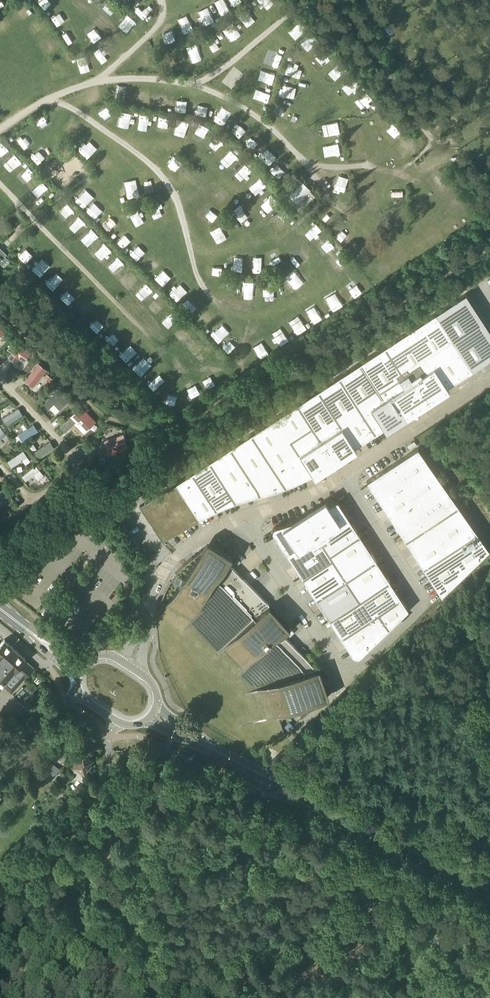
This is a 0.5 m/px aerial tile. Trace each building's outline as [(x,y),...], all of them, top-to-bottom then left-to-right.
[(294,206),(300,211),(310,200),(312,202),(314,200),(312,198),(315,195),(310,190),(311,189),(302,181),(302,182),(296,177),(281,193),(286,198),(285,200),(293,207),(294,206)] [(3,266),(9,260),(0,251),(0,263),(3,266)] [(360,362),(383,398),(370,406),(385,430),(406,416),(412,412),(416,410),(419,408),(423,405),(425,404),(429,401),(432,400),(435,397),(439,395),(443,392),(446,390),(449,388),(447,386),(461,377),(472,369),(489,358),(489,331),(465,293),(436,313),(364,359),(360,362)] [(360,362),(339,376),(376,432),(384,427),(370,406),(383,398),(360,362)] [(339,376),(318,389),(356,445),(365,439),(376,432),(339,376)] [(311,425),(291,438),(313,473),(314,476),(357,449),(355,446),(356,445),(318,389),(297,403),(311,425)] [(297,403),(251,433),(285,486),(295,482),(304,477),(313,473),(291,438),(311,425),(297,403)] [(251,433),(229,447),(252,481),(255,495),(257,494),(256,493),(267,490),(270,491),(276,489),(285,486),(251,433)] [(229,447),(209,460),(235,501),(236,500),(236,499),(247,495),(250,496),(255,495),(252,481),(229,447)] [(406,540),(457,505),(418,447),(367,481),(406,540)] [(209,460),(192,471),(217,508),(221,506),(226,504),(233,502),(235,501),(209,460)] [(192,471),(139,505),(162,541),(198,518),(203,516),(209,512),(217,508),(192,471)] [(312,527),(329,554),(359,534),(351,521),(337,500),(328,505),(310,514),(317,524),(312,527)] [(457,505),(406,540),(423,567),(477,532),(457,505)] [(332,558),(329,554),(312,527),(317,524),(310,514),(304,517),(305,518),(302,520),(297,519),(291,522),(281,525),(275,526),(274,527),(273,529),(272,531),(273,533),(302,577),(332,558)] [(477,532),(423,567),(441,595),(489,549),(477,532)] [(376,559),(369,549),(359,534),(329,554),(332,558),(346,579),(376,559)] [(179,585),(167,606),(191,621),(223,651),(243,671),(244,671),(257,690),(257,691),(266,718),(266,719),(318,701),(327,692),(319,669),(316,670),(282,634),(290,627),(282,619),(269,604),(267,604),(228,563),(232,556),(211,543),(201,550),(182,581),(177,578),(175,582),(179,585)] [(316,598),(346,579),(332,558),(302,577),(316,598)] [(360,599),(389,580),(376,559),(346,579),(360,599)] [(329,619),(360,599),(346,579),(316,598),(329,619)] [(329,619),(340,636),(378,612),(400,597),(389,580),(360,599),(329,619)] [(378,612),(388,628),(408,609),(400,597),(378,612)] [(360,654),(388,628),(378,612),(340,636),(352,653),(354,655),(356,656),(358,656),(359,655),(360,654)] [(4,639),(0,644),(0,685),(6,679),(15,688),(33,668),(24,659),(25,658),(4,639)] [(37,687),(30,681),(27,684),(28,684),(25,687),(31,693),(37,687)] [(49,756),(63,764),(72,750),(58,741),(49,756)] [(84,772),(93,758),(79,749),(74,756),(77,759),(73,765),(84,772)] [(51,780),(60,768),(49,758),(39,770),(51,780)]
